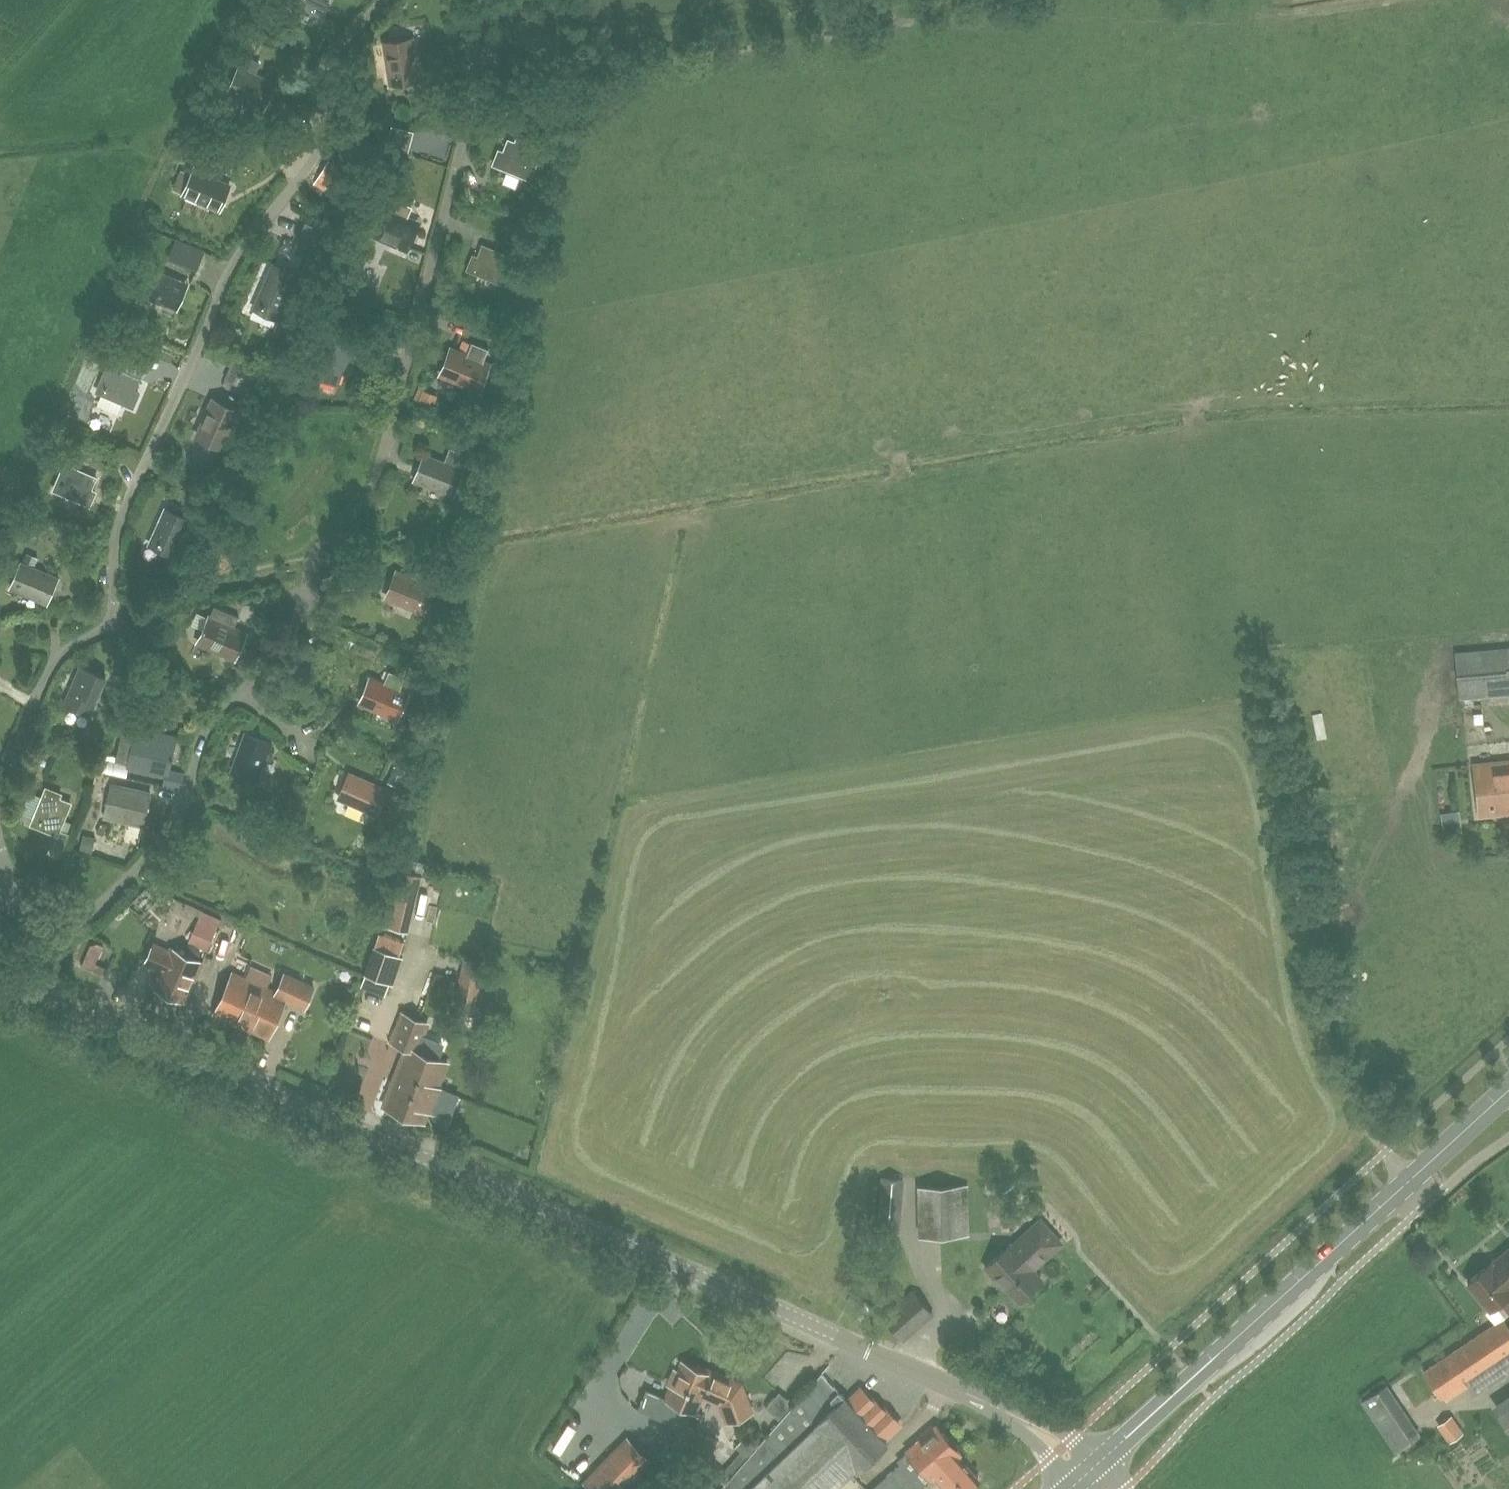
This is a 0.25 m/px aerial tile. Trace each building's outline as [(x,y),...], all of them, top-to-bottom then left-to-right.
[(327,0),(285,0),(320,15),(325,2),(326,3),(327,0)] [(403,80),(417,78),(412,45),(399,47),(398,41),(384,44),(389,77),(402,75),(403,80)] [(274,83),(269,81),(253,74),(257,63),(242,56),(232,81),(237,83),(231,95),(263,108),(274,83)] [(398,126),(393,144),(412,149),(417,131),(398,126)] [(551,134),(543,130),(539,140),(544,142),(547,144),(551,134)] [(534,167),(544,143),(535,139),(530,149),(508,140),(503,152),(499,150),(493,164),(525,177),(529,165),(534,167)] [(333,174),(343,157),(331,149),(320,166),(333,174)] [(219,210),(225,197),(220,195),(224,183),(211,177),(215,167),(198,159),(188,183),(193,185),(188,197),(219,210)] [(411,207),(386,196),(376,221),(380,223),(375,235),(406,249),(412,235),(407,233),(412,221),(406,218),(411,207)] [(176,239),(169,257),(197,269),(205,251),(176,239)] [(509,272),(514,258),(483,246),(478,257),(473,255),(468,269),(499,282),(504,270),(509,272)] [(177,292),(182,280),(151,267),(145,280),(150,283),(145,295),(176,308),(182,295),(177,292)] [(279,319),(292,288),(280,283),(282,278),(269,272),(255,303),(267,308),(265,313),(279,319)] [(336,383),(349,350),(344,349),(346,345),(321,335),(311,360),(316,362),(312,374),(336,383)] [(121,336),(114,351),(125,356),(132,341),(121,336)] [(483,376),(488,363),(484,361),(489,348),(473,342),(467,355),(457,350),(452,363),(447,361),(441,374),(478,389),(483,376)] [(133,407),(139,393),(134,391),(139,379),(123,372),(128,361),(113,354),(102,379),(107,381),(102,393),(133,407)] [(496,382),(503,368),(493,363),(486,377),(496,382)] [(436,394),(424,390),(419,401),(431,406),(436,394)] [(223,446),(236,416),(224,410),(226,405),(213,399),(200,430),(212,436),(209,440),(223,446)] [(446,462),(426,454),(415,480),(452,495),(467,455),(451,449),(446,462)] [(90,489),(96,477),(65,464),(59,477),(64,479),(59,491),(90,505),(95,492),(90,489)] [(175,555),(189,525),(176,519),(179,514),(165,508),(152,539),(164,545),(162,549),(175,555)] [(47,588),(53,575),(22,562),(16,575),(21,577),(16,589),(47,603),(52,590),(47,588)] [(412,577),(402,573),(397,585),(392,583),(386,596),(418,610),(423,598),(428,600),(438,575),(417,566),(412,577)] [(235,643),(241,630),(209,616),(204,630),(208,632),(203,644),(234,658),(240,645),(235,643)] [(1455,653),(1459,697),(1508,692),(1508,648),(1455,653)] [(90,714),(104,684),(92,678),(94,673),(80,667),(67,698),(79,704),(77,708),(90,714)] [(401,706),(407,692),(376,679),(371,692),(366,690),(360,703),(391,716),(397,704),(401,706)] [(150,726),(124,720),(115,760),(128,763),(127,766),(149,771),(149,773),(166,776),(166,777),(165,777),(163,782),(181,786),(184,769),(169,765),(175,737),(149,731),(150,726)] [(258,779),(270,748),(257,743),(259,738),(245,733),(234,765),(246,770),(244,774),(258,779)] [(1474,763),(1479,815),(1508,812),(1508,760),(1474,763)] [(380,802),(386,788),(355,774),(350,787),(345,785),(339,798),(370,811),(375,799),(380,802)] [(145,819),(151,792),(125,786),(124,791),(110,788),(104,816),(128,821),(129,816),(145,819)] [(57,834),(71,803),(59,798),(61,793),(47,787),(33,818),(46,824),(44,829),(57,834)] [(417,930),(422,871),(394,869),(389,928),(417,930)] [(201,910),(187,941),(205,950),(220,919),(201,910)] [(384,997),(389,981),(392,982),(401,955),(401,954),(399,954),(403,941),(377,932),(372,945),(363,972),(358,988),(384,997)] [(85,960),(82,967),(93,972),(97,965),(105,947),(93,942),(85,960)] [(153,943),(145,962),(158,967),(158,966),(162,968),(153,986),(184,1000),(202,961),(171,947),(170,950),(153,943)] [(474,1007),(483,968),(475,967),(476,962),(465,960),(455,1003),(474,1007)] [(251,999),(259,983),(232,971),(214,1013),(237,1023),(244,1008),(257,1013),(261,1004),(251,999)] [(237,1023),(269,1037),(287,997),(304,1005),(303,1007),(304,1007),(314,986),(285,972),(276,991),(259,983),(251,999),(261,1004),(257,1013),(244,1008),(237,1023)] [(438,1087),(447,1063),(416,1051),(427,1023),(402,1013),(393,1037),(408,1042),(383,1106),(424,1122),(428,1110),(434,1112),(443,1089),(438,1087)] [(899,1232),(904,1178),(881,1176),(875,1230),(899,1232)] [(918,1236),(970,1235),(968,1184),(917,1185),(918,1236)] [(1041,1279),(1032,1269),(1061,1242),(1040,1219),(1011,1246),(1009,1244),(985,1266),(996,1279),(998,1277),(1019,1299),(1041,1279)] [(1492,1264),(1491,1262),(1468,1282),(1491,1309),(1499,1301),(1508,1313),(1508,1249),(1492,1264)] [(902,1339),(932,1313),(911,1290),(881,1316),(902,1339)] [(1503,1319),(1502,1318),(1495,1322),(1423,1371),(1441,1397),(1464,1382),(1473,1396),(1508,1372),(1508,1328),(1503,1319)] [(701,1391),(708,1374),(682,1362),(678,1370),(674,1368),(667,1383),(672,1385),(666,1399),(693,1411),(702,1392),(701,1391)] [(701,1391),(702,1392),(716,1398),(715,1400),(720,1403),(727,1421),(750,1412),(740,1384),(727,1378),(722,1374),(716,1371),(710,1371),(708,1374),(701,1391)] [(855,1467),(857,1469),(886,1442),(883,1439),(899,1424),(883,1407),(882,1408),(875,1401),(874,1403),(860,1388),(847,1400),(820,1372),(747,1457),(729,1476),(718,1488),(832,1488),(855,1467)] [(1386,1432),(1412,1421),(1395,1383),(1369,1395),(1386,1432)] [(1508,1432),(1508,1393),(1491,1406),(1508,1432)] [(1437,1423),(1448,1441),(1460,1433),(1449,1416),(1437,1423)] [(671,1445),(673,1446),(678,1448),(680,1449),(694,1458),(722,1483),(729,1476),(724,1471),(710,1456),(717,1439),(690,1427),(681,1423),(671,1445)] [(889,1480),(898,1488),(900,1488),(921,1470),(930,1479),(933,1476),(944,1488),(964,1488),(977,1477),(957,1456),(960,1453),(934,1424),(904,1452),(906,1453),(897,1462),(899,1463),(886,1476),(889,1480)] [(615,1450),(584,1481),(592,1488),(618,1488),(644,1463),(623,1442),(615,1450)]
